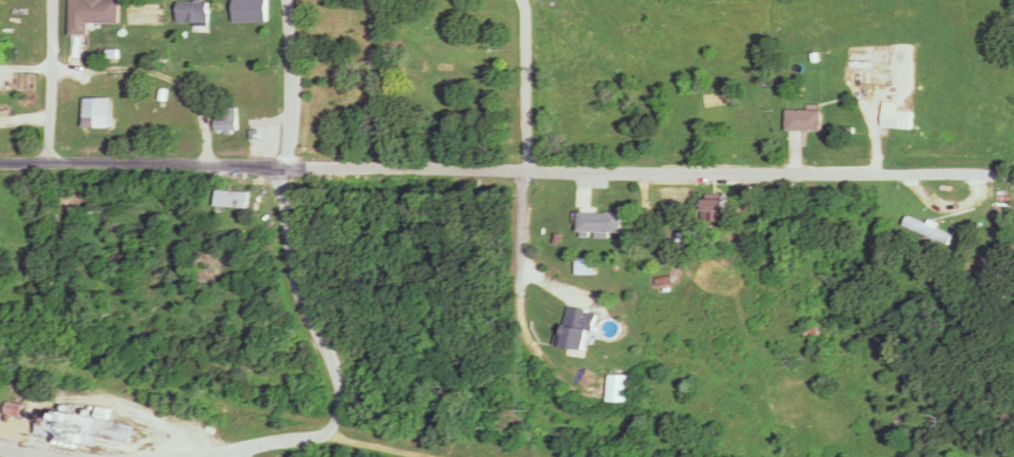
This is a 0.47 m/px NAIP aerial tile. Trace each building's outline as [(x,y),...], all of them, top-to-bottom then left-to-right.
[(70,22),(119,23),(120,0),(70,0),(70,22)] [(267,0),(234,0),(234,21),(267,21),(267,0)] [(179,1),(179,23),(209,23),(209,1),(179,1)] [(867,84),(867,69),(874,69),(874,48),(850,49),(851,84),(867,84)] [(385,84),(366,84),(366,93),(385,93),(385,84)] [(110,97),(83,97),(83,126),(110,126),(110,97)] [(912,127),(912,111),(898,111),(898,101),(884,101),(884,127),(912,127)] [(236,131),(236,108),(215,108),(215,131),(236,131)] [(788,130),(822,130),(822,109),(788,109),(788,130)] [(247,190),(215,190),(215,207),(247,207),(247,190)] [(704,220),(730,220),(730,211),(726,211),(726,199),(704,199),(704,220)] [(621,212),(579,212),(579,236),(621,236),(621,212)] [(928,219),(927,223),(906,215),(902,226),(949,244),(953,234),(937,228),(939,223),(928,219)] [(590,350),(595,310),(566,306),(561,346),(590,350)] [(130,444),(132,424),(109,421),(111,409),(99,407),(98,417),(54,411),(53,417),(38,415),(35,437),(98,446),(99,439),(130,444)]
